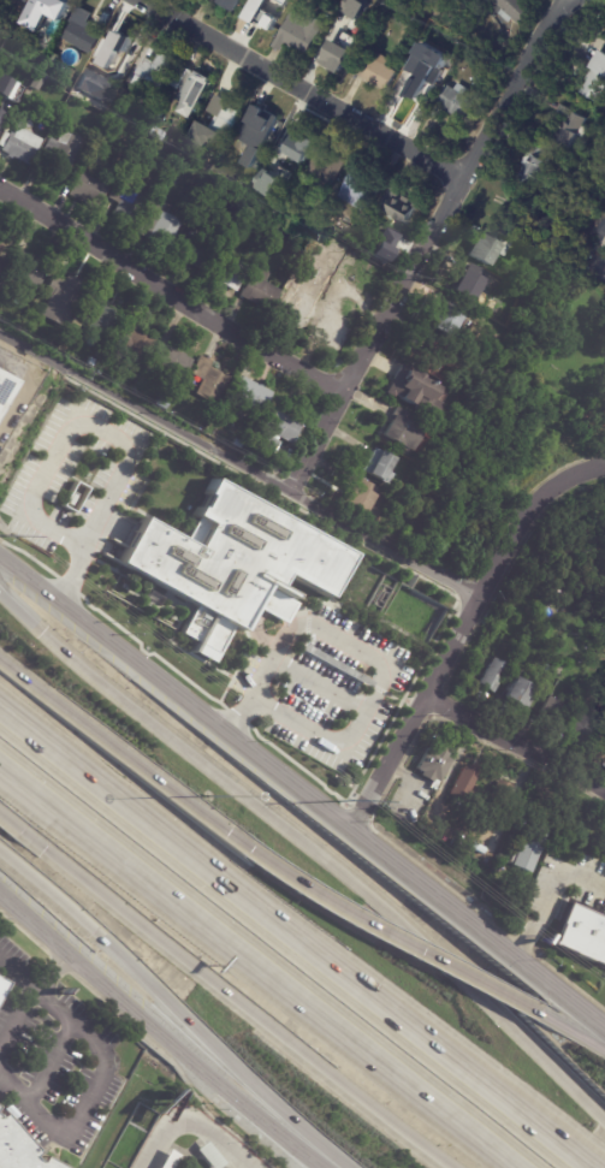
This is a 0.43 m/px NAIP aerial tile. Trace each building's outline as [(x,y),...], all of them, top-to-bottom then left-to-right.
[(32,17),(42,0),(65,0),(71,4),(57,30),(32,17)] [(215,4),(217,0),(241,0),(233,13),(215,4)] [(249,5),(252,0),(259,0),(263,2),(265,0),(273,0),(284,6),(285,7),(269,34),(251,24),(260,10),(249,5)] [(359,21),(367,5),(358,0),(345,0),(339,11),(359,21)] [(502,10),(491,0),(522,0),(534,11),(520,26),(512,19),(509,24),(498,13),(502,10)] [(374,6),(378,1),(382,5),(379,10),(374,6)] [(91,16),(87,23),(90,25),(88,30),(100,37),(90,55),(63,40),(64,38),(58,36),(65,23),(71,26),(72,24),(70,23),(78,7),(91,14),(91,16)] [(304,63),(297,59),(299,54),(285,46),(281,53),(272,47),(292,12),(310,23),(313,18),(326,25),(304,63)] [(127,34),(127,32),(131,34),(130,36),(143,42),(127,71),(117,65),(119,60),(113,57),(115,51),(106,46),(115,28),(127,34)] [(361,47),(346,76),(327,66),(336,51),(331,48),(331,49),(322,46),(330,31),(361,47)] [(29,42),(23,38),(26,32),(31,36),(29,42)] [(603,48),(604,49),(604,88),(598,102),(580,91),(586,79),(585,78),(594,63),(603,48)] [(160,85),(142,75),(143,72),(135,67),(142,54),(152,59),(158,49),(176,59),(160,85)] [(101,70),(96,55),(111,51),(113,55),(109,57),(112,66),(101,70)] [(370,83),(355,75),(366,57),(370,59),(374,53),(390,60),(386,67),(398,73),(388,93),(370,83)] [(179,61),(183,64),(183,63),(186,65),(186,66),(191,69),(191,70),(195,72),(196,69),(210,77),(207,83),(206,82),(188,115),(174,108),(179,99),(174,96),(179,88),(176,85),(174,88),(168,84),(170,82),(168,82),(171,78),(172,77),(171,76),(178,61),(179,61)] [(420,109),(392,94),(407,67),(415,72),(414,75),(433,85),(420,109)] [(0,75),(0,96),(6,100),(15,83),(0,75)] [(135,93),(130,89),(136,76),(142,79),(137,88),(135,93)] [(65,91),(69,83),(75,85),(71,94),(65,91)] [(441,108),(435,105),(447,85),(455,90),(458,84),(468,90),(464,96),(478,105),(465,123),(451,114),(451,115),(441,108)] [(31,88),(36,90),(34,96),(28,94),(31,88)] [(231,95),(244,103),(229,131),(200,114),(210,96),(223,102),(225,100),(226,101),(230,95),(231,95)] [(250,106),(268,115),(267,118),(278,123),(268,143),(247,131),(248,128),(242,124),(250,106)] [(586,119),(582,126),(587,129),(581,138),(577,136),(571,148),(570,147),(567,153),(550,143),(565,118),(556,112),(559,106),(573,113),(574,111),(586,119)] [(166,112),(160,123),(152,119),(158,107),(166,112)] [(10,117),(0,133),(0,111),(10,117)] [(4,149),(0,147),(0,141),(5,132),(10,136),(12,134),(16,136),(18,131),(14,120),(29,117),(31,129),(25,130),(25,131),(43,142),(29,167),(13,159),(12,160),(7,158),(8,155),(2,152),(4,149)] [(293,131),(298,134),(299,131),(309,136),(308,138),(312,141),(298,166),(272,152),(285,126),(293,131)] [(154,128),(166,135),(161,143),(149,136),(154,128)] [(64,182),(45,171),(51,161),(41,155),(51,138),(58,142),(64,131),(72,136),(72,135),(83,141),(76,154),(78,155),(64,182)] [(518,177),(524,165),(521,162),(528,150),(520,146),(523,140),(536,147),(536,146),(553,154),(550,161),(546,165),(547,166),(546,167),(556,172),(550,182),(541,177),(536,186),(518,177)] [(167,148),(171,142),(176,144),(176,143),(179,146),(176,153),(167,148)] [(321,146),(350,162),(334,188),(333,188),(328,196),(319,191),(325,183),(306,171),(320,146),(321,146)] [(88,171),(85,159),(100,155),(103,167),(88,171)] [(375,179),(385,184),(367,215),(337,198),(355,167),(375,179)] [(281,180),(262,168),(250,186),(269,199),(281,180)] [(109,189),(97,211),(70,195),(82,173),(109,189)] [(130,226),(113,217),(118,206),(117,204),(118,204),(108,198),(118,183),(146,198),(130,226)] [(388,194),(402,200),(403,197),(407,200),(405,201),(416,208),(408,227),(398,221),(395,227),(381,220),(385,214),(379,211),(387,192),(388,194)] [(279,202),(285,204),(280,212),(275,208),(279,202)] [(322,206),(328,208),(326,214),(320,212),(322,206)] [(183,224),(167,250),(138,233),(153,207),(183,224)] [(371,256),(387,262),(397,234),(381,228),(371,256)] [(468,255),(479,233),(484,236),(487,229),(512,242),(504,257),(497,254),(491,266),(468,255)] [(203,245),(210,249),(200,269),(172,255),(179,241),(182,242),(185,235),(203,245)] [(17,250),(37,262),(38,261),(42,262),(41,263),(49,268),(38,287),(6,269),(17,250)] [(316,261),(313,259),(316,254),(330,261),(331,260),(340,265),(336,274),(325,269),(327,266),(316,261)] [(236,294),(217,283),(218,279),(209,274),(219,257),(225,261),(229,257),(249,269),(236,294)] [(498,279),(493,289),(486,285),(476,301),(456,289),(471,261),(499,278),(498,279)] [(297,279),(295,281),(291,279),(297,267),(302,269),(297,279)] [(247,300),(241,297),(253,277),(257,279),(262,271),(271,274),(266,284),(281,292),(271,314),(247,300)] [(76,278),(88,285),(70,319),(71,320),(67,327),(42,314),(51,297),(43,294),(54,274),(65,280),(69,274),(76,278)] [(309,274),(330,285),(320,302),(322,303),(316,315),(297,306),(287,324),(277,318),(278,315),(274,313),(280,300),(285,302),(295,281),(297,279),(304,283),(309,274)] [(342,303),(343,304),(336,318),(340,321),(338,326),(351,332),(340,352),(312,337),(326,310),(322,308),(327,300),(331,301),(332,298),(342,303)] [(93,301),(101,306),(102,304),(120,314),(106,342),(87,331),(90,325),(79,320),(91,300),(93,301)] [(467,312),(464,316),(465,316),(453,338),(432,325),(443,306),(452,310),(457,303),(467,310),(467,312)] [(126,321),(121,330),(117,327),(121,319),(126,321)] [(127,322),(156,338),(144,362),(123,350),(127,340),(119,336),(126,322),(127,322)] [(447,384),(420,368),(435,340),(453,351),(445,366),(455,370),(447,384)] [(161,343),(182,354),(183,352),(186,355),(185,356),(192,360),(182,379),(176,375),(167,391),(158,386),(166,370),(150,362),(160,342),(161,343)] [(202,356),(213,362),(210,366),(229,375),(213,403),(195,393),(202,379),(197,377),(195,380),(191,379),(194,374),(191,373),(201,355),(202,356)] [(87,363),(90,357),(95,360),(91,367),(87,363)] [(443,391),(438,401),(443,403),(434,417),(387,392),(402,366),(416,373),(417,372),(425,375),(423,377),(432,381),(432,380),(434,381),(434,383),(441,387),(440,389),(443,391)] [(242,377),(259,385),(259,384),(263,386),(262,387),(272,392),(260,414),(251,409),(247,419),(233,410),(238,402),(230,397),(242,375),(242,377)] [(14,385),(0,411),(0,377),(14,385)] [(170,401),(165,409),(155,404),(159,396),(170,401)] [(419,453),(413,450),(384,434),(396,414),(393,413),(397,407),(413,416),(410,421),(425,429),(423,432),(432,435),(421,455),(419,453)] [(284,415),(299,423),(289,444),(272,434),(269,437),(278,441),(272,453),(267,451),(261,460),(250,453),(256,445),(254,444),(273,409),(284,415)] [(233,431),(244,437),(238,447),(235,445),(235,447),(226,443),(233,431)] [(370,474),(382,451),(397,458),(391,472),(396,474),(391,484),(370,474)] [(351,557),(327,599),(285,575),(278,587),(292,595),(290,600),(266,587),(241,633),(232,628),(212,663),(194,652),(192,654),(190,653),(195,644),(179,634),(194,607),(117,563),(142,517),(184,541),(197,516),(195,515),(198,506),(201,509),(208,497),(204,494),(214,478),(351,557)] [(74,513),(86,487),(73,481),(61,507),(74,513)] [(375,494),(378,496),(367,517),(343,504),(354,482),(375,494)] [(410,487),(416,491),(413,498),(407,494),(410,487)] [(480,684),(494,658),(510,666),(494,693),(480,684)] [(516,677),(536,689),(526,710),(503,696),(515,676),(516,677)] [(386,693),(390,688),(401,696),(397,701),(386,693)] [(541,716),(540,716),(551,696),(568,706),(557,725),(541,716)] [(570,742),(573,736),(568,734),(583,702),(601,712),(586,742),(585,742),(581,748),(570,742)] [(440,749),(449,754),(446,757),(452,760),(440,782),(435,778),(433,782),(420,775),(421,772),(416,770),(429,748),(434,751),(437,747),(440,749)] [(593,749),(601,754),(598,761),(588,755),(593,749)] [(474,766),(484,771),(465,804),(449,794),(463,766),(468,769),(470,764),(474,766)] [(500,781),(515,788),(506,805),(491,796),(499,781),(500,781)] [(532,874),(509,866),(516,846),(520,847),(529,824),(548,831),(532,874)] [(583,853),(576,866),(575,865),(573,870),(559,862),(563,858),(558,855),(567,842),(583,853)] [(600,870),(604,872),(604,889),(603,888),(601,889),(593,884),(600,870)] [(565,903),(548,944),(603,966),(604,962),(604,919),(565,903)] [(8,982),(0,977),(0,998),(8,982)] [(38,1152),(0,1109),(0,1167),(61,1167),(38,1152)]
